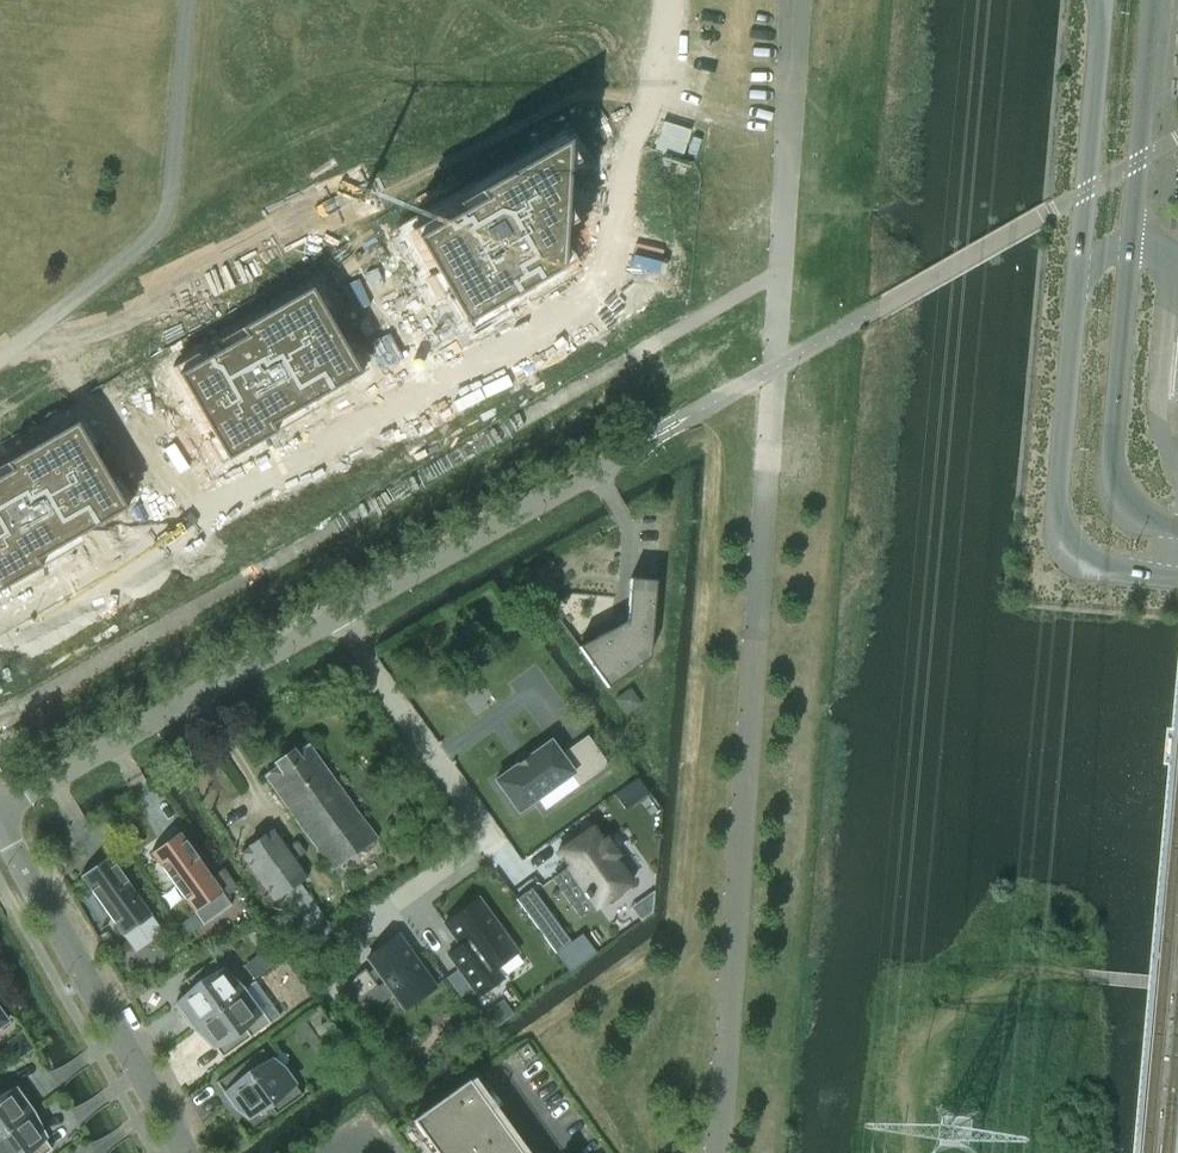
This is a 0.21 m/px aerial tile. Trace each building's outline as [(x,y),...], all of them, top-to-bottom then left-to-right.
[(473,195),(406,234),(459,327),(556,271),(563,144),(473,195)] [(243,337),(175,376),(225,461),(273,434),(269,426),(358,375),(309,289),(238,330),(243,337)] [(0,477),(0,590),(38,568),(34,561),(123,510),(74,424),(4,465),(8,472),(0,477)] [(652,616),(654,581),(629,579),(625,622),(578,648),(606,688),(648,658),(652,616)] [(497,779),(495,780),(496,782),(497,782),(516,810),(517,812),(520,811),(519,810),(570,774),(578,786),(607,765),(587,736),(559,755),(551,743),(550,741),(548,742),(548,743),(528,757),(517,765),(497,779)] [(377,840),(307,745),(295,754),(293,751),(275,764),(277,767),(264,776),(332,871),(377,840)] [(591,827),(561,849),(571,863),(566,867),(596,908),(631,883),(613,858),(617,855),(605,839),(601,842),(591,827)] [(331,930),(298,883),(306,877),(272,830),(264,835),(247,847),(248,848),(240,853),(273,900),(306,947),(331,930)] [(238,888),(223,867),(211,876),(179,832),(150,853),(193,913),(202,926),(231,905),(225,897),(238,888)] [(151,916),(135,892),(109,856),(79,876),(118,930),(122,937),(151,916)] [(531,888),(516,900),(555,953),(570,942),(531,888)] [(478,899),(444,923),(460,945),(446,955),(477,997),(503,978),(495,967),(516,952),(478,899)] [(364,969),(346,982),(359,1000),(377,986),(372,980),(379,975),(403,1008),(434,986),(398,936),(367,958),(375,969),(368,974),(364,969)] [(192,991),(173,1005),(189,1028),(245,988),(244,988),(237,993),(213,959),(184,980),(192,991)] [(245,988),(189,1028),(190,1029),(197,1024),(221,1058),(270,1023),(269,1022),(279,1015),(254,981),(254,982),(245,988)] [(536,1055),(527,1042),(514,1051),(523,1064),(536,1055)] [(302,1095),(284,1070),(279,1073),(262,1049),(216,1082),(234,1107),(238,1104),(247,1116),(266,1103),(275,1114),(302,1095)] [(467,1080),(411,1120),(435,1152),(519,1152),(467,1080)] [(33,1110),(18,1088),(0,1100),(0,1133),(33,1110)] [(51,1149),(27,1116),(34,1110),(33,1110),(0,1133),(0,1152),(46,1152),(51,1149)]
